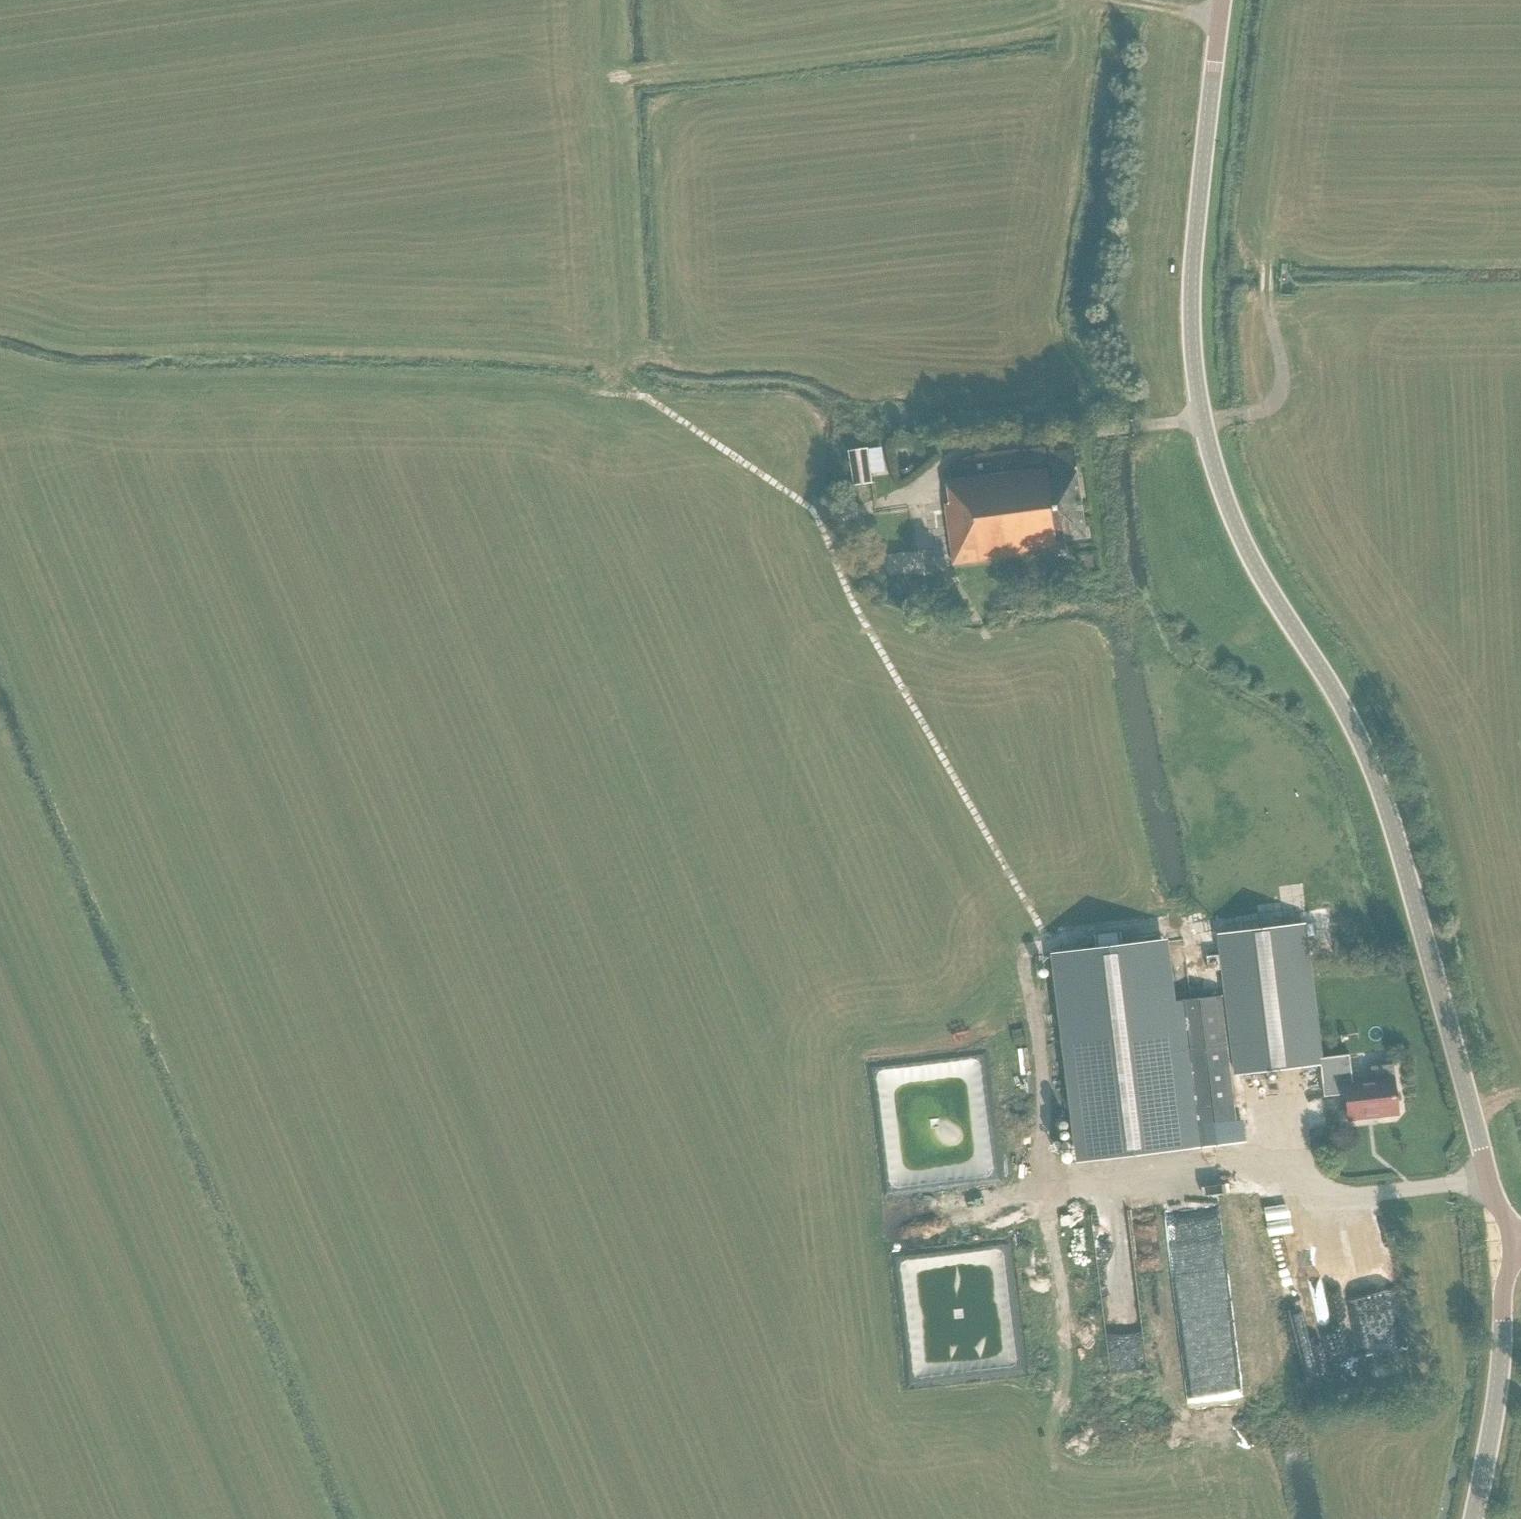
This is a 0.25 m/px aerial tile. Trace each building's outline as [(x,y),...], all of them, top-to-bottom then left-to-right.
[(852,480),(871,477),(867,451),(849,453),(852,480)] [(1055,542),(1085,538),(1073,452),(1048,455),(1050,470),(1035,473),(1034,471),(946,482),(949,503),(945,504),(953,565),(1057,550),(1055,542)] [(1320,946),(1317,923),(1304,925),(1307,948),(1320,946)] [(1304,925),(1304,924),(1218,933),(1225,996),(1182,1001),(1165,997),(1159,940),(1059,951),(1084,1161),(1184,1149),(1176,1079),(1187,1078),(1196,1147),(1238,1142),(1227,1057),(1233,1056),(1235,1075),(1320,1065),(1323,1097),(1345,1094),(1348,1120),(1393,1115),(1397,1109),(1394,1078),(1353,1083),(1349,1055),(1320,1058),(1307,948),(1304,925)] [(1333,1290),(1340,1361),(1364,1359),(1357,1287),(1333,1290)] [(1386,1373),(1417,1363),(1403,1318),(1372,1328),(1386,1373)]
